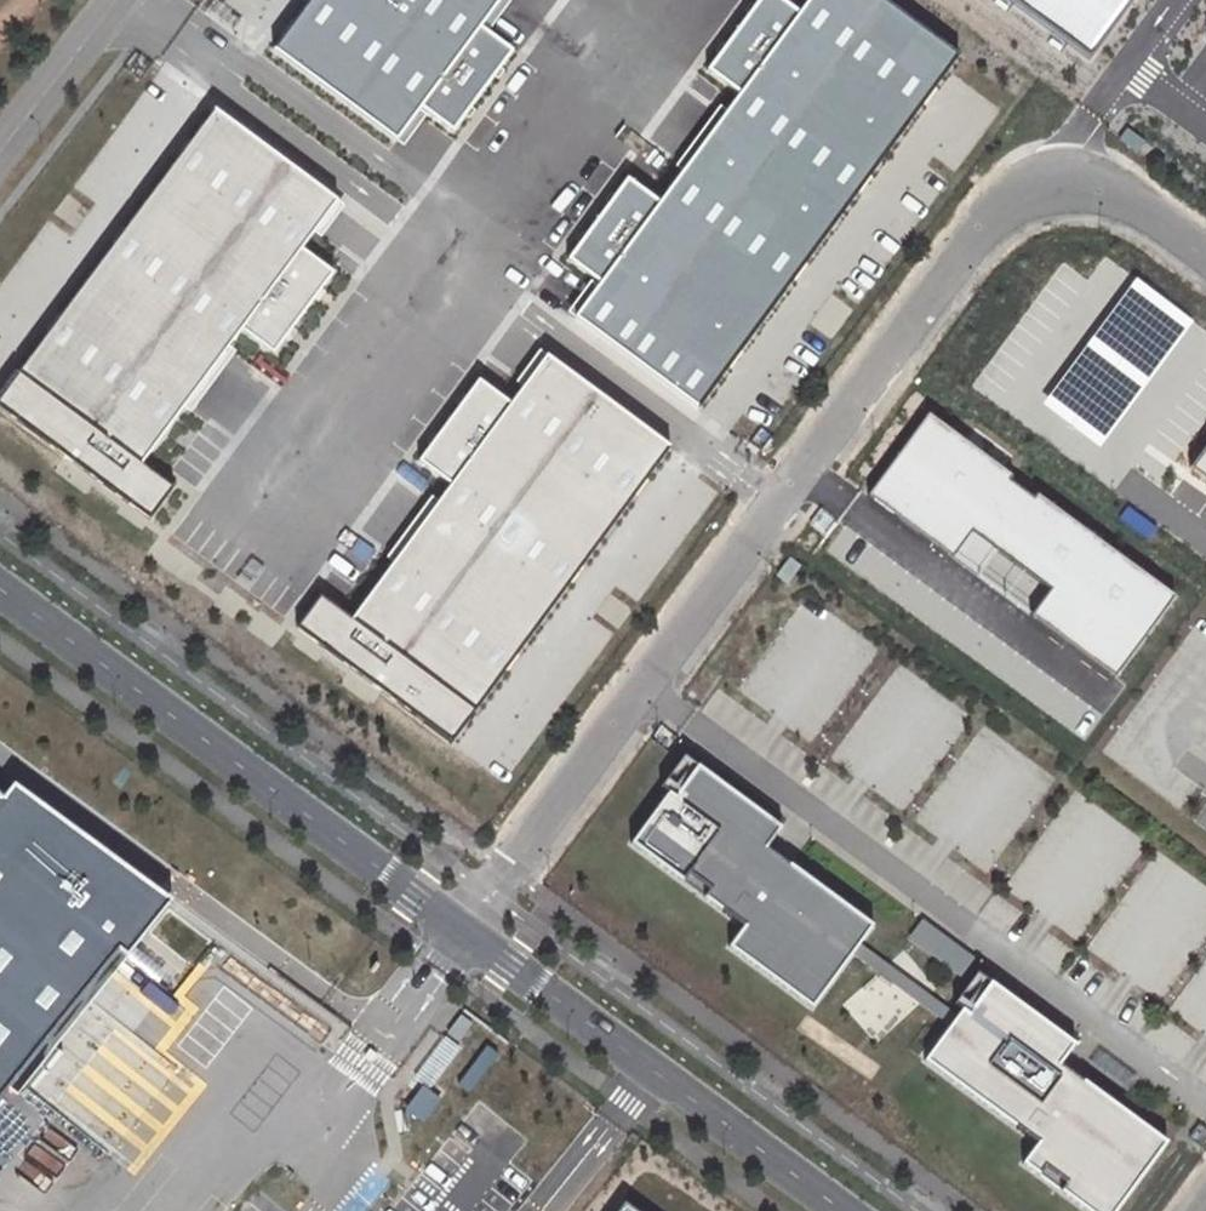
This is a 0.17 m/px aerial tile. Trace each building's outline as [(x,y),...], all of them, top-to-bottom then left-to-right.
[(501,0),(311,0),(275,49),(396,140),(420,108),(480,29),(501,0)] [(741,94),(661,203),(602,284),(577,317),(697,405),(955,56),(878,0),(810,0),(799,14),(741,94)] [(741,94),(799,14),(780,0),(761,0),(709,71),(741,94)] [(1086,54),(1125,0),(1013,0),(1086,54)] [(480,29),(420,108),(451,132),(511,53),(480,29)] [(142,461),(240,331),(303,247),(337,203),(215,111),(20,370),(142,461)] [(1128,128),(1121,137),(1140,152),(1147,143),(1128,128)] [(569,260),(602,284),(661,203),(629,180),(569,260)] [(303,247),(240,331),(272,355),(335,272),(303,247)] [(1189,325),(1132,282),(1042,402),(1100,444),(1189,325)] [(451,487),(350,621),(473,711),(670,448),(548,357),(512,406),(451,487)] [(142,461),(20,370),(0,396),(0,403),(151,516),(175,486),(142,461)] [(418,462),(451,487),(512,406),(479,381),(418,462)] [(1174,598),(928,417),(869,496),(951,557),(971,530),(1051,589),(1031,616),(1115,678),(1174,598)] [(1191,462),(1205,473),(1205,442),(1191,462)] [(800,565),(790,558),(777,576),(786,583),(800,565)] [(473,711),(350,621),(319,598),(296,629),(449,743),(473,711)] [(663,787),(671,793),(675,796),(700,764),(687,754),(663,787)] [(855,954),(869,965),(877,955),(862,944),(875,926),(768,847),(783,826),(700,764),(675,796),(671,793),(633,843),(746,926),(731,946),(815,1008),(855,954)] [(171,901),(8,787),(1,797),(0,797),(0,1096),(8,1086),(119,950),(126,956),(171,901)] [(928,926),(916,942),(955,971),(967,955),(928,926)] [(17,1094),(126,956),(119,950),(8,1086),(17,1094)] [(936,1012),(943,1003),(877,955),(869,965),(936,1012)] [(954,1003),(961,1009),(968,1013),(991,982),(978,972),(954,1003)] [(1167,1141),(1084,1080),(1083,1081),(1060,1064),(1075,1044),(991,982),(968,1013),(961,1009),(958,1013),(943,1003),(936,1012),(951,1023),(925,1060),(1038,1142),(1023,1163),(1088,1210),(1115,1210),(1167,1141)] [(488,1036),(473,1025),(467,1033),(482,1044),(488,1036)]
